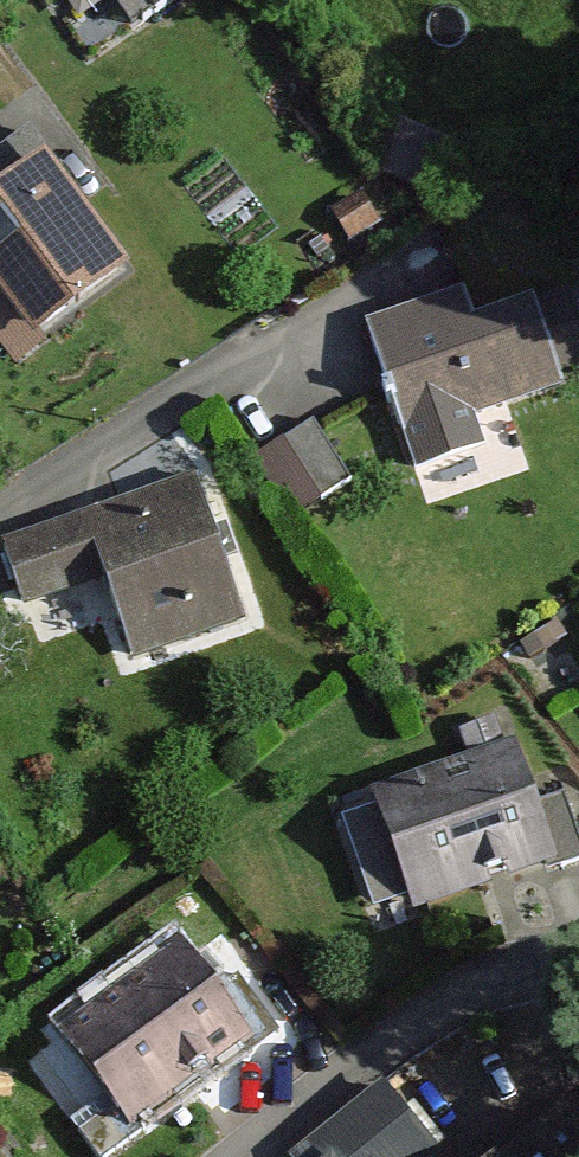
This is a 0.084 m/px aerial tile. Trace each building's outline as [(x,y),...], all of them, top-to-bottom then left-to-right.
[(88,59),(181,0),(50,0),(88,59)] [(0,144),(0,284),(27,323),(118,260),(25,127),(0,144)] [(461,286),(370,319),(416,446),(567,391),(531,291),(471,312),(461,286)] [(273,444),(301,499),(353,473),(325,418),(273,444)] [(194,476),(3,545),(27,613),(105,585),(137,673),(250,632),(194,476)] [(376,793),(416,917),(551,874),(511,750),(376,793)] [(186,943),(53,1031),(125,1139),(258,1051),(186,943)] [(385,1093),(308,1156),(438,1156),(385,1093)] [(561,1101),(494,1156),(578,1156),(578,1123),(561,1101)]
